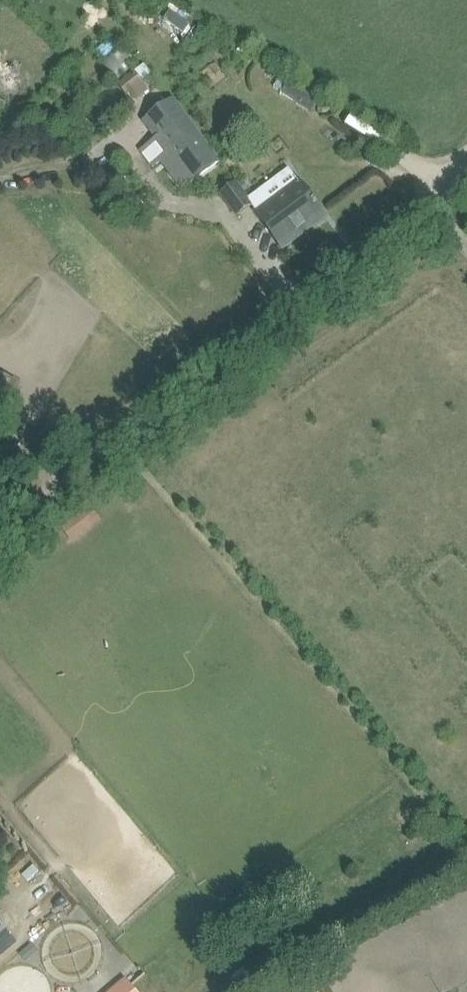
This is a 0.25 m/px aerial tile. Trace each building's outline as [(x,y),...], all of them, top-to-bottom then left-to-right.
[(183,34),(189,26),(169,12),(163,20),(183,34)] [(141,64),(118,83),(128,95),(131,92),(144,82),(151,77),(141,64)] [(291,80),(282,93),(309,110),(318,97),(291,80)] [(158,140),(140,153),(152,169),(161,162),(170,156),(176,164),(172,167),(171,173),(179,184),(185,184),(189,181),(190,183),(219,162),(212,152),(173,99),(144,121),(157,138),(158,140)] [(256,211),(256,212),(283,249),(298,238),(295,234),(322,213),(301,185),(300,185),(288,169),(275,178),(288,195),(273,205),(270,201),(256,211)] [(236,184),(222,195),(237,216),(252,205),(236,184)] [(13,939),(6,930),(0,923),(0,950),(13,939)] [(111,991),(137,991),(126,979),(111,991)]
